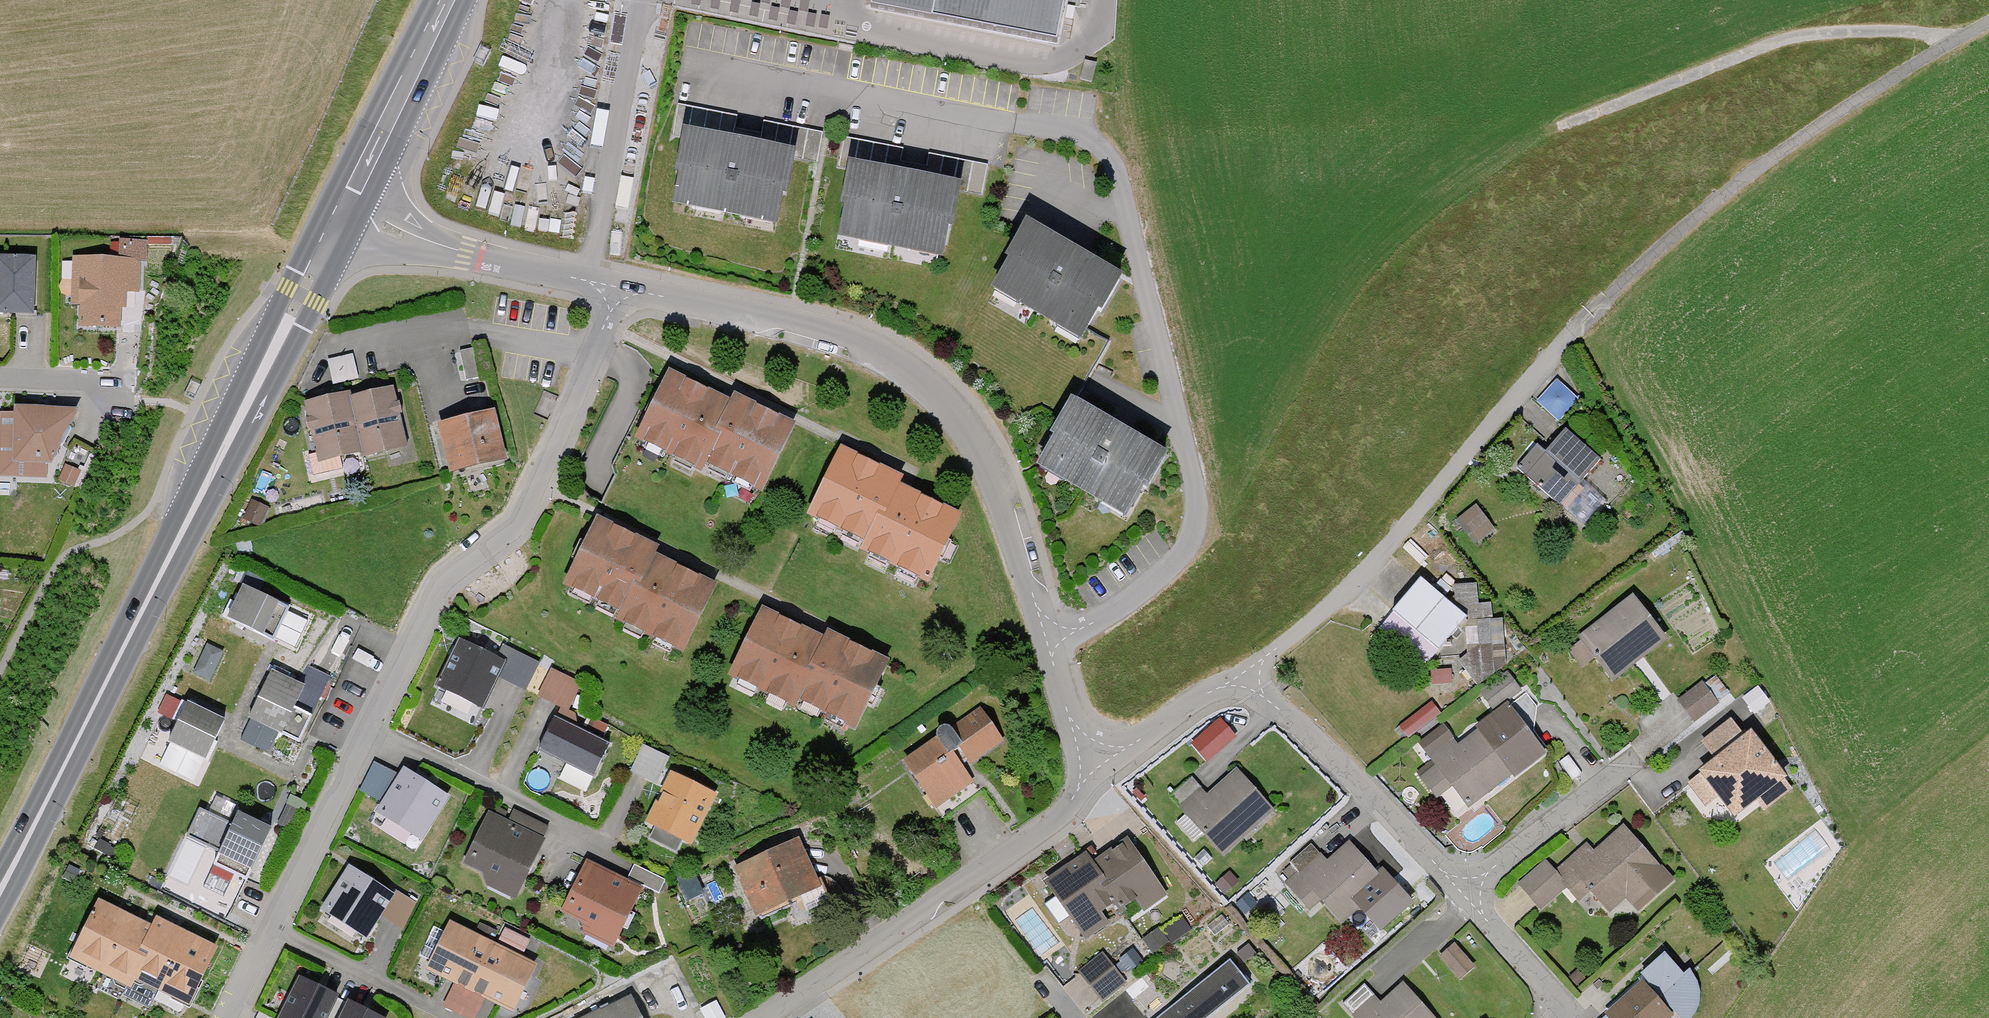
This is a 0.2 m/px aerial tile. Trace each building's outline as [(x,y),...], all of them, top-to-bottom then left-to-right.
[(878,4),(1054,35),(1061,0),(879,0),(878,4)] [(491,50),(482,46),(474,62),(483,67),(491,50)] [(726,145),(731,118),(675,108),(671,135),(726,145)] [(813,161),(818,134),(762,124),(757,151),(813,161)] [(783,203),(791,161),(679,139),(671,181),(675,182),(669,213),(773,234),(779,202),(783,203)] [(894,177),(899,150),(843,140),(838,167),(894,177)] [(978,196),(984,169),(928,157),(923,183),(978,196)] [(949,235),(957,193),(846,171),(837,213),(842,214),(835,245),(940,266),(946,234),(949,235)] [(1100,321),(1121,284),(1021,228),(1000,266),(1004,268),(988,296),(1081,347),(1097,319),(1100,321)] [(115,261),(69,261),(69,310),(76,310),(76,330),(117,330),(117,310),(123,310),(123,294),(136,294),(136,264),(143,264),(143,245),(115,244),(115,261)] [(0,259),(0,314),(30,315),(32,260),(0,259)] [(759,494),(793,423),(730,393),(727,399),(666,370),(633,439),(700,471),(702,466),(759,494)] [(200,386),(191,381),(183,396),(193,400),(200,386)] [(1575,403),(1553,383),(1534,404),(1556,423),(1575,403)] [(403,447),(390,388),(346,398),(345,393),(300,403),(312,454),(305,456),(310,476),(338,469),(335,458),(359,452),(360,457),(403,447)] [(1146,489),(1167,451),(1068,396),(1047,433),(1050,436),(1035,464),(1127,515),(1143,487),(1146,489)] [(74,410),(10,408),(10,413),(0,413),(0,476),(42,478),(74,410)] [(500,459),(489,412),(437,424),(448,472),(500,459)] [(1598,459),(1564,430),(1544,453),(1536,446),(1515,470),(1556,507),(1598,459)] [(901,479),(837,449),(804,518),(863,545),(859,553),(925,584),(957,514),(898,486),(901,479)] [(77,475),(63,468),(57,481),(71,487),(77,475)] [(264,509),(248,503),(242,520),(258,526),(264,509)] [(1491,531),(1473,506),(1454,520),(1472,545),(1491,531)] [(655,547),(591,517),(559,587),(617,613),(613,622),(679,652),(711,583),(652,555),(655,547)] [(1463,618),(1416,579),(1374,629),(1421,668),(1463,618)] [(270,640),(286,607),(239,585),(224,617),(270,640)] [(1665,642),(1632,597),(1576,638),(1579,643),(1567,651),(1580,668),(1591,660),(1608,683),(1665,642)] [(850,731),(884,661),(821,631),(818,637),(757,608),(723,677),(790,709),(793,704),(850,731)] [(1471,667),(1508,665),(1506,611),(1468,612),(1471,667)] [(522,693),(536,664),(501,647),(496,658),(457,639),(434,687),(480,710),(495,679),(522,693)] [(208,682),(220,654),(202,646),(190,675),(208,682)] [(536,698),(565,712),(578,686),(548,672),(536,698)] [(298,687),(267,673),(245,721),(294,744),(307,716),(288,708),(298,687)] [(1479,695),(1491,710),(1517,690),(1505,674),(1479,695)] [(1716,706),(1698,685),(1674,705),(1692,726),(1716,706)] [(1754,689),(1739,701),(1752,718),(1767,706),(1754,689)] [(1434,713),(1426,703),(1397,725),(1405,736),(1434,713)] [(201,761),(219,721),(182,704),(164,744),(201,761)] [(1543,755),(1504,705),(1454,743),(1440,725),(1415,745),(1431,765),(1417,776),(1435,799),(1450,788),(1466,808),(1510,774),(1513,778),(1543,755)] [(605,744),(572,729),(571,716),(558,710),(554,719),(551,717),(536,750),(590,776),(605,744)] [(1001,744),(976,710),(948,730),(947,727),(943,726),(939,727),(936,729),(933,732),(933,736),(934,738),(899,763),(933,811),(972,783),(963,771),(1001,744)] [(1224,710),(1191,739),(1208,759),(1241,731),(1224,710)] [(1742,738),(1731,723),(1706,742),(1712,751),(1704,757),(1709,764),(1684,783),(1705,810),(1718,800),(1732,818),(1783,780),(1748,734),(1742,738)] [(627,772),(655,785),(666,760),(638,748),(627,772)] [(375,802),(392,774),(371,764),(357,794),(375,802)] [(420,842),(448,796),(400,768),(373,813),(420,842)] [(1270,812),(1232,770),(1203,795),(1190,780),(1169,798),(1220,855),(1270,812)] [(685,846),(711,795),(667,773),(643,821),(653,826),(646,840),(674,854),(679,843),(685,846)] [(460,863),(482,875),(483,883),(512,898),(542,842),(538,840),(544,829),(510,811),(507,817),(495,811),(493,815),(487,812),(460,863)] [(268,828),(240,815),(204,890),(233,904),(268,828)] [(1636,915),(1671,882),(1620,827),(1591,854),(1584,846),(1553,875),(1541,862),(1514,888),(1537,913),(1562,890),(1576,905),(1586,895),(1607,917),(1624,902),(1636,915)] [(1163,897),(1123,840),(1091,862),(1086,854),(1041,885),(1083,944),(1107,928),(1097,914),(1114,903),(1118,908),(1131,899),(1141,913),(1163,897)] [(815,889),(794,842),(731,869),(752,916),(815,889)] [(1383,885),(1348,843),(1324,863),(1310,846),(1287,865),(1295,874),(1283,885),(1306,912),(1318,901),(1337,924),(1383,885)] [(579,925),(580,935),(610,949),(638,891),(583,864),(558,915),(579,925)] [(392,895),(350,868),(324,908),(366,935),(392,895)] [(662,883),(632,869),(626,882),(656,896),(662,883)] [(1236,887),(1224,874),(1212,885),(1225,898),(1236,887)] [(185,1005),(214,946),(152,915),(147,925),(94,899),(65,957),(129,989),(134,980),(185,1005)] [(1155,949),(1192,925),(1183,910),(1145,934),(1155,949)] [(520,958),(527,944),(501,931),(494,945),(447,922),(423,972),(452,986),(441,1009),(460,1017),(473,1017),(482,1000),(511,1013),(534,965),(520,958)] [(1471,970),(1451,947),(1436,960),(1456,983),(1471,970)] [(1120,984),(1096,954),(1073,973),(1097,1002),(1120,984)] [(1681,978),(1661,955),(1637,976),(1658,999),(1681,978)] [(1225,962),(1157,1017),(1209,1017),(1246,988),(1225,962)] [(336,994),(296,975),(275,1017),(324,1017),(336,994)] [(1638,984),(1601,1016),(1603,1017),(1668,1017),(1638,984)] [(1400,986),(1377,1007),(1361,989),(1338,1010),(1345,1017),(1430,1017),(1400,986)] [(628,996),(583,1017),(638,1017),(628,996)] [(344,1001),(336,1017),(378,1017),(344,1001)]
